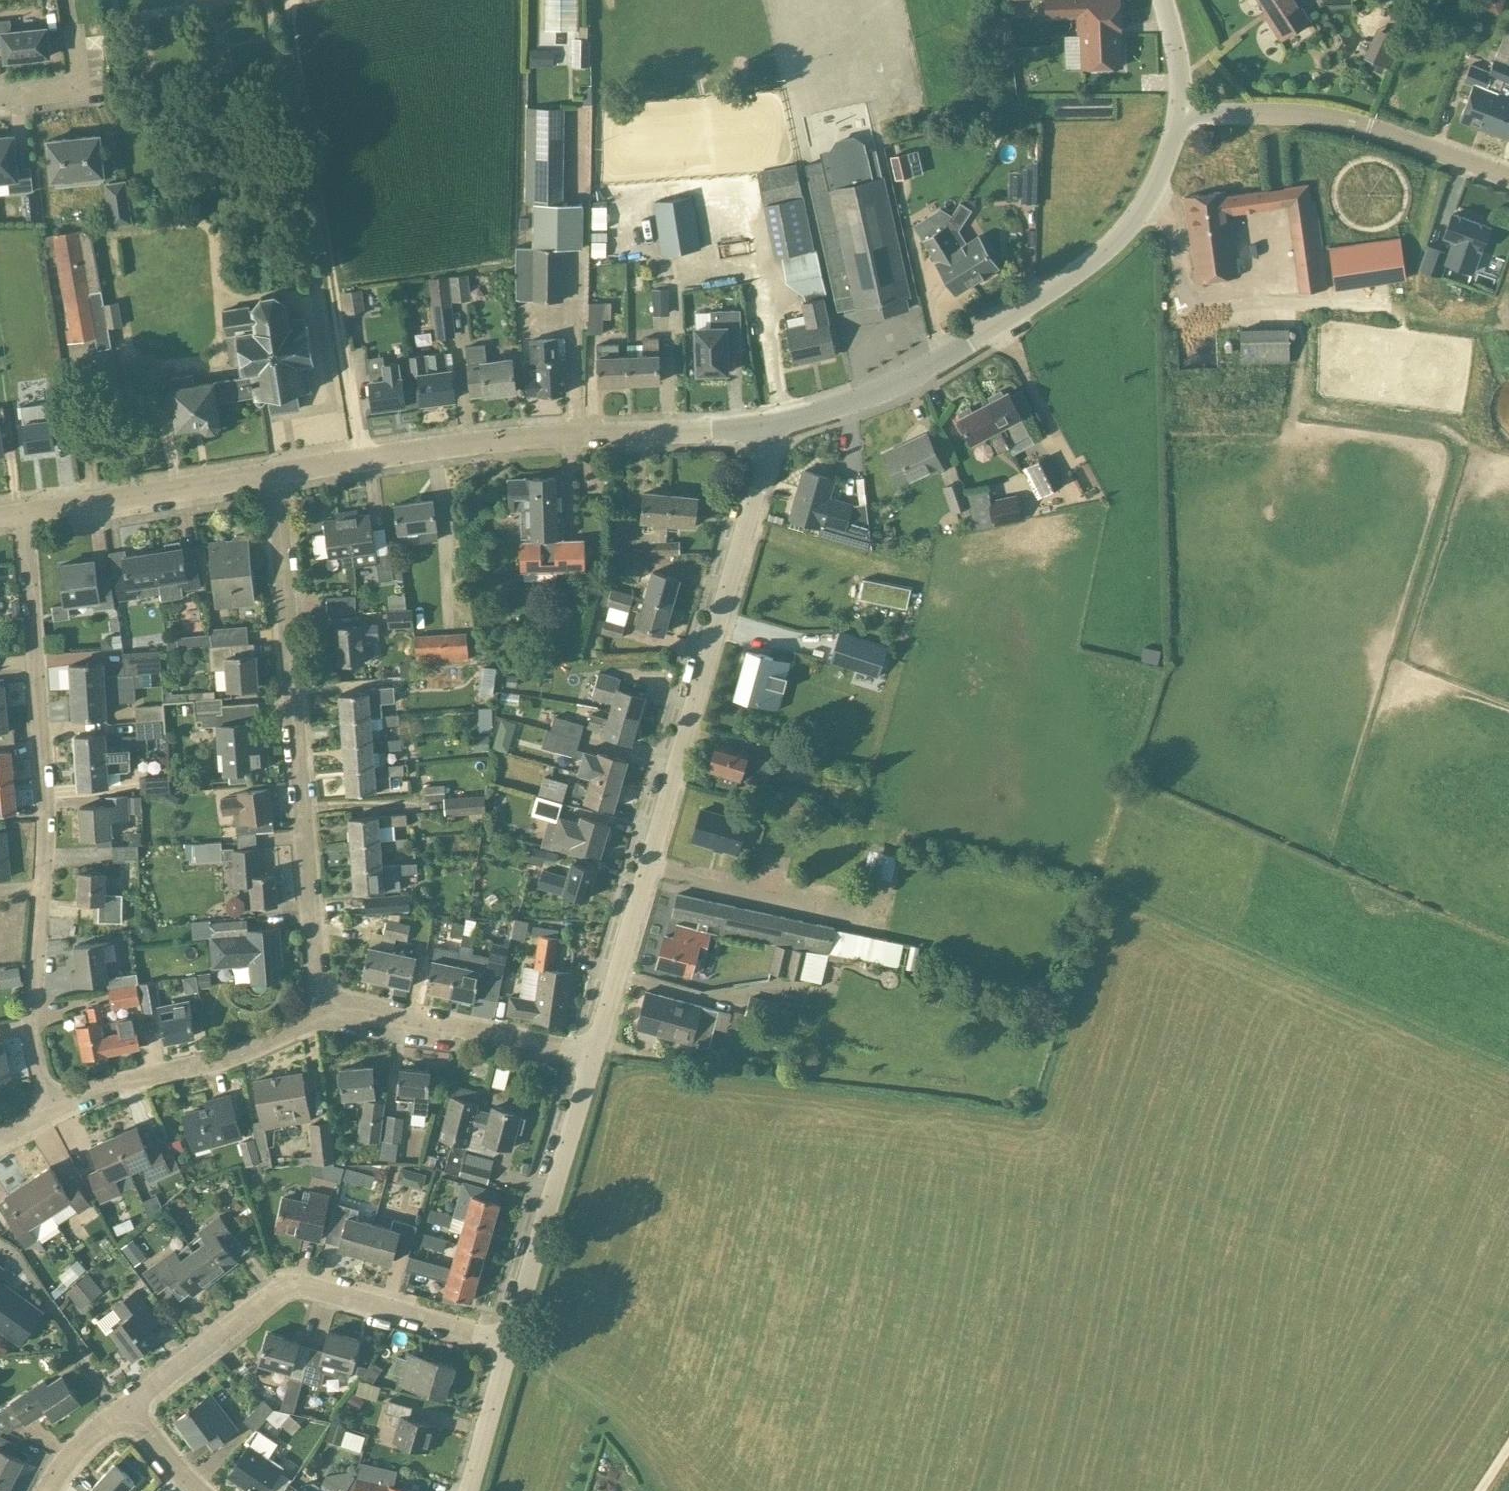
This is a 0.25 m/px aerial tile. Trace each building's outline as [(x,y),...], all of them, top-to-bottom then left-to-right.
[(590,39),(588,39),(588,26),(579,26),(579,5),(578,5),(578,0),(544,0),(544,30),(579,30),(579,39),(572,39),(572,67),(590,67),(590,39)] [(1081,35),(1082,69),(1123,67),(1120,0),(1046,0),(1046,20),(1076,19),(1077,35),(1081,35)] [(1269,23),(1281,41),(1311,22),(1297,0),(1257,0),(1271,21),(1269,23)] [(0,21),(0,47),(5,47),(6,61),(50,56),(47,29),(12,32),(11,20),(0,21)] [(1377,28),(1364,58),(1389,69),(1403,39),(1377,28)] [(1505,33),(1491,71),(1471,64),(1465,82),(1474,85),(1459,121),(1508,141),(1508,34),(1505,33)] [(554,65),(554,48),(531,48),(531,65),(554,65)] [(52,181),(58,180),(58,185),(99,181),(98,176),(104,175),(100,135),(47,140),(52,181)] [(0,138),(0,180),(8,180),(9,194),(33,191),(31,167),(17,169),(13,136),(0,138)] [(891,155),(897,178),(924,171),(918,148),(891,155)] [(910,297),(884,178),(877,149),(859,153),(861,159),(807,171),(838,311),(857,307),(857,308),(859,308),(862,319),(908,309),(906,298),(910,297)] [(797,164),(758,173),(765,206),(774,205),(781,245),(783,245),(810,241),(810,240),(812,240),(797,164)] [(1021,204),(1038,205),(1039,178),(1022,177),(1021,204)] [(106,184),(113,225),(131,222),(125,182),(106,184)] [(1328,291),(1316,203),(1312,204),(1310,184),(1285,187),(1286,189),(1269,192),(1269,190),(1227,195),(1227,192),(1185,197),(1196,282),(1239,277),(1231,221),(1230,221),(1230,216),(1271,210),(1271,208),(1288,205),(1288,208),(1290,207),(1301,295),(1328,291)] [(663,255),(702,249),(693,196),(654,202),(663,255)] [(978,237),(967,244),(959,230),(973,210),(960,201),(943,229),(923,242),(937,264),(938,263),(957,294),(982,278),(987,280),(994,276),(994,270),(998,268),(978,237)] [(532,248),(516,247),(516,299),(520,299),(519,300),(564,302),(566,249),(583,250),(584,204),(563,203),(533,203),(532,248)] [(1420,270),(1440,277),(1445,264),(1472,274),(1489,228),(1453,215),(1444,238),(1452,241),(1447,254),(1428,248),(1420,270)] [(111,348),(107,328),(108,328),(104,305),(103,305),(90,230),(45,238),(47,256),(57,255),(71,330),(67,331),(69,342),(98,337),(100,350),(111,348)] [(1394,242),(1330,251),(1335,290),(1399,282),(1394,242)] [(825,298),(828,296),(816,251),(783,257),(787,282),(808,302),(802,303),(807,327),(787,332),(794,365),(837,355),(830,322),(825,298)] [(453,302),(471,300),(469,274),(450,276),(453,302)] [(436,340),(456,338),(449,276),(429,278),(436,340)] [(342,292),(346,317),(366,314),(362,289),(342,292)] [(669,289),(654,289),(654,312),(669,312),(669,289)] [(251,374),(251,377),(255,397),(255,399),(256,399),(257,404),(260,406),(264,405),(266,403),(265,399),(269,398),(272,414),(301,410),(298,393),(311,391),(307,364),(308,364),(309,367),(311,368),(313,368),(314,366),(314,363),(315,363),(309,325),(306,325),(305,317),(292,319),(293,327),(292,327),(292,326),(290,326),(287,304),(276,296),(261,298),(252,310),(251,307),(223,311),(232,366),(242,364),(244,375),(251,374)] [(119,302),(104,305),(108,328),(123,325),(119,302)] [(603,334),(604,319),(604,303),(589,303),(588,333),(603,334)] [(722,377),(725,372),(728,372),(726,335),(740,335),(739,311),(724,312),(724,327),(695,329),(697,374),(711,373),(715,377),(722,377)] [(1242,363),(1242,364),(1291,364),(1290,329),(1242,329),(1242,363)] [(644,356),(628,357),(630,384),(660,383),(658,337),(643,338),(644,356)] [(557,340),(531,341),(532,363),(527,363),(528,395),(566,394),(565,379),(569,378),(568,359),(567,359),(565,339),(557,340)] [(628,357),(620,357),(619,343),(598,344),(600,385),(630,384),(628,357)] [(512,359),(488,362),(486,344),(466,346),(472,396),(486,395),(486,396),(517,392),(512,359)] [(456,399),(453,370),(454,370),(452,352),(445,353),(445,351),(407,356),(410,376),(418,375),(422,404),(456,399)] [(403,378),(402,378),(400,361),(383,363),(384,370),(369,372),(374,410),(406,406),(403,378)] [(57,368),(40,371),(44,396),(61,393),(57,368)] [(219,403),(255,397),(251,377),(215,383),(215,382),(195,385),(194,374),(171,377),(172,388),(171,388),(177,431),(201,427),(208,433),(216,431),(222,424),(219,403)] [(34,389),(19,392),(27,451),(55,447),(52,420),(39,421),(34,389)] [(973,443),(989,435),(999,453),(1012,446),(1011,444),(1031,433),(1009,392),(1004,394),(1002,390),(989,397),(992,401),(973,411),(970,406),(958,413),(960,418),(973,443)] [(900,488),(943,468),(927,433),(884,453),(900,488)] [(1038,498),(1062,486),(1047,457),(1023,469),(1038,498)] [(858,504),(851,505),(828,499),(834,480),(805,472),(791,518),(822,527),(823,524),(871,538),(867,503),(858,504)] [(520,518),(521,539),(522,573),(586,571),(585,539),(563,540),(561,477),(527,478),(527,479),(509,480),(510,511),(527,511),(527,518),(520,518)] [(951,513),(965,509),(970,507),(965,492),(962,480),(943,486),(951,513)] [(970,507),(965,509),(971,531),(994,526),(1022,521),(1017,494),(991,498),(988,487),(965,492),(970,507)] [(645,492),(642,521),(643,521),(669,524),(672,495),(645,492)] [(697,497),(672,495),(669,524),(695,526),(697,497)] [(400,533),(421,530),(423,541),(439,539),(433,499),(396,505),(400,533)] [(358,510),(346,512),(354,565),(378,562),(380,581),(394,579),(390,553),(377,555),(371,514),(359,516),(358,510)] [(316,558),(329,556),(342,554),(344,567),(354,565),(346,512),(335,514),(335,519),(324,520),(326,533),(312,535),(316,558)] [(255,602),(249,542),(248,537),(245,534),(235,534),(232,539),(209,541),(216,606),(255,602)] [(166,550),(153,552),(160,591),(161,600),(181,596),(181,590),(202,587),(197,559),(185,561),(183,547),(180,548),(179,541),(165,543),(166,550)] [(665,554),(666,541),(651,541),(651,555),(665,554)] [(680,554),(680,541),(666,541),(665,554),(680,554)] [(645,557),(613,547),(609,560),(621,564),(618,574),(625,576),(629,565),(630,566),(626,577),(638,580),(645,557)] [(141,594),(160,591),(153,552),(124,557),(126,571),(115,573),(119,601),(141,597),(141,594)] [(65,605),(94,602),(95,611),(116,608),(112,575),(97,577),(95,560),(60,565),(65,605)] [(645,598),(672,607),(680,580),(653,572),(645,598)] [(862,578),(859,596),(907,606),(910,588),(862,578)] [(631,608),(642,611),(637,626),(665,634),(672,607),(645,598),(602,585),(597,602),(611,606),(607,620),(605,619),(604,621),(593,617),(589,629),(622,639),(631,608)] [(328,613),(357,612),(356,596),(328,597),(328,613)] [(388,627),(414,626),(414,608),(387,609),(388,627)] [(365,663),(363,639),(380,638),(379,624),(335,627),(338,665),(365,663)] [(211,628),(212,633),(213,646),(249,642),(248,625),(211,628)] [(470,660),(469,631),(417,633),(419,663),(470,660)] [(201,647),(210,646),(213,646),(212,633),(201,634),(201,647)] [(887,648),(841,633),(832,662),(878,676),(887,648)] [(139,635),(122,638),(124,651),(142,650),(139,635)] [(259,687),(256,655),(255,642),(249,642),(213,646),(210,646),(211,670),(227,669),(228,690),(259,687)] [(125,673),(105,675),(104,662),(70,665),(72,691),(141,687),(145,687),(144,673),(162,672),(161,650),(124,652),(125,673)] [(772,658),(748,651),(735,696),(766,705),(778,708),(786,677),(768,673),(772,658)] [(484,666),(483,680),(495,681),(496,668),(484,666)] [(591,698),(613,705),(611,711),(640,719),(646,696),(618,688),(621,678),(598,672),(591,698)] [(519,675),(507,674),(506,686),(518,687),(519,675)] [(107,717),(107,703),(142,701),(141,687),(72,691),(73,719),(107,717)] [(371,716),(370,702),(398,700),(398,690),(340,695),(342,718),(371,716)] [(263,746),(262,746),(259,703),(223,705),(222,697),(216,698),(216,699),(195,700),(197,727),(218,725),(219,752),(223,752),(225,773),(265,770),(263,746)] [(136,706),(137,722),(165,719),(164,704),(136,706)] [(9,725),(7,707),(0,708),(0,744),(16,742),(14,725),(9,725)] [(492,708),(479,708),(480,720),(492,720),(492,708)] [(611,711),(609,720),(591,715),(587,728),(605,733),(604,735),(633,743),(640,719),(611,711)] [(373,740),(372,730),(384,729),(384,726),(400,724),(400,714),(371,716),(342,718),(344,742),(373,740)] [(554,716),(550,730),(581,739),(585,724),(554,716)] [(166,736),(165,719),(137,722),(136,722),(137,739),(166,736)] [(502,719),(497,735),(511,739),(516,723),(502,719)] [(546,728),(541,747),(555,752),(575,757),(578,748),(581,739),(550,730),(546,728)] [(127,745),(107,746),(106,734),(75,736),(77,763),(131,759),(130,748),(127,745)] [(375,765),(374,751),(402,749),(401,738),(385,739),(385,740),(373,740),(344,742),(345,766),(375,765)] [(740,781),(740,778),(764,786),(771,762),(748,754),(748,753),(718,744),(709,772),(740,781)] [(599,754),(578,748),(575,757),(581,759),(578,772),(621,784),(624,775),(626,776),(629,766),(627,765),(628,761),(599,753),(599,754)] [(14,781),(11,750),(0,751),(0,783),(14,781)] [(109,786),(108,772),(128,771),(131,768),(131,759),(77,763),(77,767),(72,771),(73,781),(78,784),(78,788),(109,786)] [(404,763),(375,765),(345,766),(347,794),(377,792),(375,773),(388,772),(388,775),(405,774),(404,763)] [(592,778),(590,785),(577,781),(573,794),(586,798),(585,801),(614,809),(621,784),(578,772),(577,774),(592,778)] [(140,776),(141,793),(170,791),(169,774),(140,776)] [(543,776),(538,795),(563,802),(568,783),(543,776)] [(14,781),(0,783),(0,814),(17,813),(14,781)] [(425,801),(444,800),(446,799),(446,798),(445,784),(424,786),(425,801)] [(274,831),(273,819),(269,789),(239,793),(239,795),(222,798),(224,816),(234,814),(237,834),(257,833),(274,831)] [(129,819),(129,813),(141,812),(140,796),(128,797),(128,795),(106,797),(107,805),(79,807),(81,838),(113,836),(112,820),(129,819)] [(485,795),(446,798),(446,799),(444,800),(445,816),(487,812),(485,795)] [(557,821),(563,802),(538,795),(532,814),(557,821)] [(694,841),(737,854),(747,819),(728,814),(728,817),(703,810),(694,841)] [(349,818),(351,845),(393,841),(393,839),(395,839),(394,826),(408,825),(407,814),(349,818)] [(582,816),(580,821),(561,815),(553,841),(554,841),(552,848),(578,855),(580,849),(601,855),(610,824),(582,816)] [(11,877),(6,832),(0,833),(0,878),(11,877)] [(239,850),(234,850),(234,847),(222,848),(222,841),(195,843),(196,861),(233,859),(235,887),(251,885),(253,908),(279,905),(276,874),(260,876),(258,848),(257,833),(237,834),(239,850)] [(395,839),(393,839),(393,841),(351,845),(353,868),(383,866),(381,849),(389,849),(389,850),(410,849),(409,838),(395,839)] [(113,861),(139,860),(138,844),(113,845),(113,861)] [(543,865),(547,850),(532,846),(528,861),(543,865)] [(896,874),(897,850),(868,849),(867,872),(896,874)] [(565,896),(566,893),(588,899),(597,871),(572,863),(568,876),(544,869),(539,888),(565,896)] [(385,891),(383,866),(353,868),(355,893),(385,891)] [(122,895),(105,894),(106,874),(79,873),(78,902),(81,902),(81,905),(76,905),(75,925),(105,926),(105,921),(121,922),(122,895)] [(409,894),(365,897),(366,912),(410,909),(409,894)] [(850,957),(904,966),(916,968),(920,947),(835,930),(835,928),(677,895),(673,916),(722,926),(721,932),(776,944),(811,950),(850,957)] [(387,918),(384,934),(396,937),(400,920),(401,915),(401,914),(389,913),(388,919),(387,918)] [(280,928),(248,931),(247,919),(208,923),(210,939),(211,938),(214,968),(250,965),(251,983),(280,980),(278,953),(282,953),(280,928)] [(512,938),(528,938),(528,919),(512,919),(512,938)] [(400,920),(387,982),(411,987),(417,957),(402,954),(405,941),(405,938),(407,939),(410,922),(400,920)] [(448,949),(460,952),(461,943),(466,924),(454,921),(448,949)] [(526,965),(521,998),(510,997),(508,1015),(534,1019),(534,1020),(566,1024),(573,973),(553,970),(559,929),(534,925),(531,942),(538,943),(534,967),(526,965)] [(690,975),(697,950),(707,952),(707,951),(715,953),(719,936),(702,931),(679,925),(675,939),(666,936),(658,966),(690,975)] [(386,982),(396,937),(384,934),(372,932),(369,947),(363,977),(386,982)] [(475,938),(463,935),(461,943),(460,952),(471,954),(474,943),(475,938)] [(492,941),(486,973),(504,976),(510,945),(492,941)] [(74,985),(109,980),(104,943),(75,947),(78,971),(72,972),(74,985)] [(804,980),(810,957),(811,950),(776,944),(769,974),(804,980)] [(427,990),(451,995),(457,965),(433,960),(427,990)] [(481,970),(457,965),(451,995),(475,1000),(481,970)] [(23,983),(19,966),(0,970),(0,980),(1,988),(23,983)] [(183,976),(186,990),(213,985),(210,971),(183,976)] [(121,975),(122,986),(139,983),(138,972),(121,975)] [(144,1012),(159,1010),(166,1042),(195,1036),(190,1015),(193,1014),(190,1000),(161,1006),(157,980),(139,983),(142,1004),(144,1012)] [(112,1009),(142,1004),(139,983),(122,986),(109,988),(112,1009)] [(693,1045),(693,1044),(708,1048),(714,1028),(727,1031),(731,1015),(703,1007),(646,991),(636,1029),(693,1045)] [(781,1003),(750,995),(745,1013),(735,1010),(732,1024),(745,1028),(748,1016),(775,1023),(781,1003)] [(87,1008),(91,1025),(78,1027),(84,1058),(107,1054),(103,1036),(104,1035),(106,1027),(102,1005),(87,1008)] [(108,1022),(107,1029),(106,1027),(104,1035),(103,1036),(107,1054),(140,1047),(133,1016),(108,1022)] [(10,1076),(3,1040),(0,1040),(0,1078),(10,1076)] [(373,1066),(341,1069),(344,1099),(376,1097),(373,1066)] [(430,1093),(429,1093),(431,1072),(401,1068),(399,1091),(398,1091),(397,1099),(413,1101),(411,1114),(428,1115),(430,1093)] [(310,1120),(302,1073),(256,1081),(264,1128),(310,1120)] [(445,1171),(460,1176),(466,1153),(473,1128),(477,1110),(482,1093),(454,1086),(440,1138),(453,1142),(445,1171)] [(230,1096),(206,1102),(208,1108),(185,1115),(195,1151),(242,1137),(230,1096)] [(362,1119),(360,1118),(358,1140),(381,1143),(386,1102),(365,1100),(362,1119)] [(499,1153),(501,1147),(511,1150),(517,1131),(520,1132),(524,1118),(520,1117),(521,1114),(494,1107),(492,1114),(477,1110),(473,1128),(487,1132),(482,1152),(495,1155),(499,1153)] [(402,1143),(404,1117),(387,1115),(385,1139),(382,1139),(380,1160),(397,1161),(398,1142),(402,1143)] [(313,1161),(313,1163),(336,1161),(331,1121),(309,1123),(313,1156),(311,1156),(310,1155),(303,1156),(302,1154),(301,1152),(299,1151),(297,1151),(294,1151),(292,1153),(291,1154),(292,1164),(308,1163),(308,1162),(313,1161)] [(160,1143),(147,1149),(137,1126),(117,1135),(131,1171),(143,1166),(150,1182),(173,1172),(173,1171),(180,1168),(169,1141),(161,1145),(160,1143)] [(116,1178),(131,1171),(117,1135),(92,1146),(101,1167),(88,1173),(101,1203),(123,1193),(116,1178)] [(270,1146),(257,1148),(261,1167),(273,1165),(270,1146)] [(494,1160),(466,1153),(460,1176),(488,1184),(494,1160)] [(335,1164),(332,1175),(342,1178),(345,1167),(335,1164)] [(73,1176),(62,1183),(51,1167),(31,1180),(53,1212),(71,1200),(79,1212),(76,1215),(83,1225),(101,1213),(93,1200),(90,1202),(73,1176)] [(348,1170),(345,1182),(373,1189),(376,1178),(348,1170)] [(419,1184),(421,1174),(402,1171),(400,1181),(419,1184)] [(52,1213),(53,1212),(31,1180),(7,1195),(20,1215),(10,1222),(27,1247),(60,1225),(52,1213)] [(500,1203),(499,1203),(501,1192),(463,1182),(453,1215),(494,1227),(500,1203)] [(329,1196),(312,1193),(304,1191),(302,1201),(285,1197),(278,1232),(319,1241),(329,1196)] [(157,1194),(143,1201),(148,1211),(162,1204),(157,1194)] [(358,1256),(359,1254),(365,1256),(373,1224),(357,1219),(360,1210),(335,1203),(328,1228),(344,1233),(339,1249),(349,1251),(350,1254),(358,1256)] [(462,1232),(459,1243),(487,1251),(494,1227),(453,1215),(431,1208),(428,1220),(450,1227),(449,1228),(462,1232)] [(202,1235),(191,1243),(216,1279),(238,1262),(224,1243),(235,1235),(220,1214),(198,1230),(202,1235)] [(394,1219),(391,1228),(373,1224),(365,1256),(391,1263),(396,1248),(410,1252),(418,1225),(394,1219)] [(425,1233),(422,1244),(443,1250),(446,1239),(425,1233)] [(134,1239),(123,1245),(133,1263),(145,1256),(134,1239)] [(191,1243),(177,1253),(175,1250),(144,1273),(158,1292),(179,1277),(194,1296),(216,1279),(191,1243)] [(459,1243),(452,1267),(480,1275),(487,1251),(459,1243)] [(448,1280),(444,1293),(472,1301),(480,1275),(452,1267),(409,1255),(406,1265),(436,1274),(436,1277),(448,1280)] [(67,1285),(87,1269),(78,1258),(58,1274),(67,1285)] [(82,1308),(104,1290),(88,1272),(66,1291),(82,1308)] [(19,1296),(0,1282),(0,1322),(19,1296)] [(125,1321),(112,1330),(133,1358),(157,1339),(145,1323),(155,1316),(137,1291),(115,1308),(125,1321)] [(19,1296),(0,1322),(0,1329),(21,1344),(43,1313),(19,1296)] [(324,1351),(311,1347),(301,1381),(322,1387),(328,1363),(352,1370),(360,1340),(329,1331),(324,1351)] [(311,1347),(299,1344),(299,1342),(268,1333),(260,1364),(286,1371),(285,1377),(301,1381),(311,1347)] [(407,1353),(399,1384),(445,1397),(454,1366),(407,1353)] [(372,1360),(359,1379),(374,1383),(384,1368),(372,1360)] [(3,1430),(8,1433),(25,1422),(27,1424),(48,1410),(55,1420),(80,1403),(62,1376),(46,1386),(43,1382),(0,1410),(0,1429),(3,1430)] [(175,1421),(195,1447),(206,1439),(213,1448),(238,1429),(212,1394),(175,1421)] [(390,1424),(397,1427),(393,1442),(430,1452),(437,1427),(409,1419),(413,1408),(389,1401),(386,1413),(392,1415),(390,1424)] [(290,1413),(274,1409),(260,1426),(265,1430),(271,1422),(278,1427),(290,1413)] [(345,1428),(341,1445),(362,1449),(365,1432),(345,1428)] [(12,1485),(24,1461),(12,1455),(18,1443),(1,1435),(3,1430),(0,1429),(0,1479),(12,1485)] [(250,1444),(228,1477),(248,1490),(266,1490),(283,1467),(269,1457),(278,1443),(260,1431),(250,1444)] [(359,1459),(357,1468),(392,1477),(394,1468),(359,1459)] [(94,1487),(90,1490),(126,1490),(135,1482),(115,1463),(94,1487)] [(347,1471),(328,1475),(323,1483),(322,1483),(321,1486),(313,1481),(302,1484),(299,1489),(297,1488),(295,1490),(346,1490),(354,1479),(356,1476),(347,1471)] [(12,1485),(0,1479),(0,1490),(9,1490),(12,1485)] [(357,1480),(354,1479),(346,1490),(406,1490),(357,1480)]
